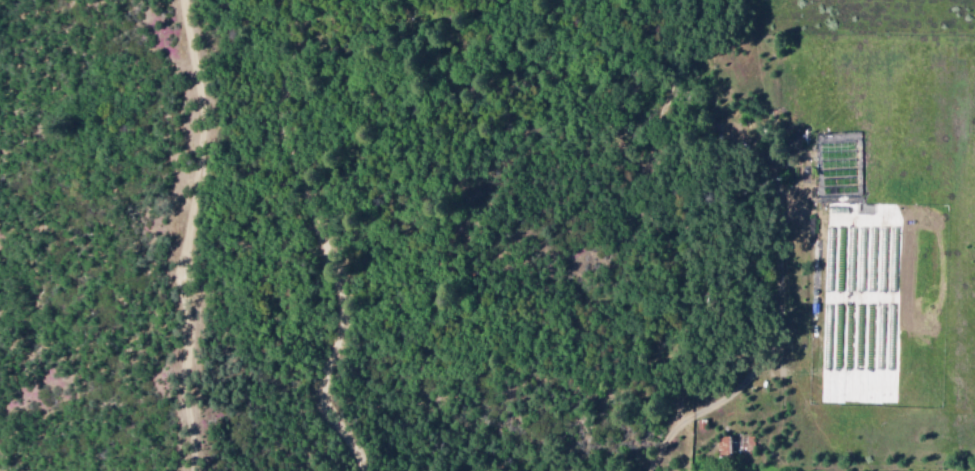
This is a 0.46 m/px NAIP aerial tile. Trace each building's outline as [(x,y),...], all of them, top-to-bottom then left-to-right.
[(717,457),(733,457),(733,437),(717,436),(717,457)]
